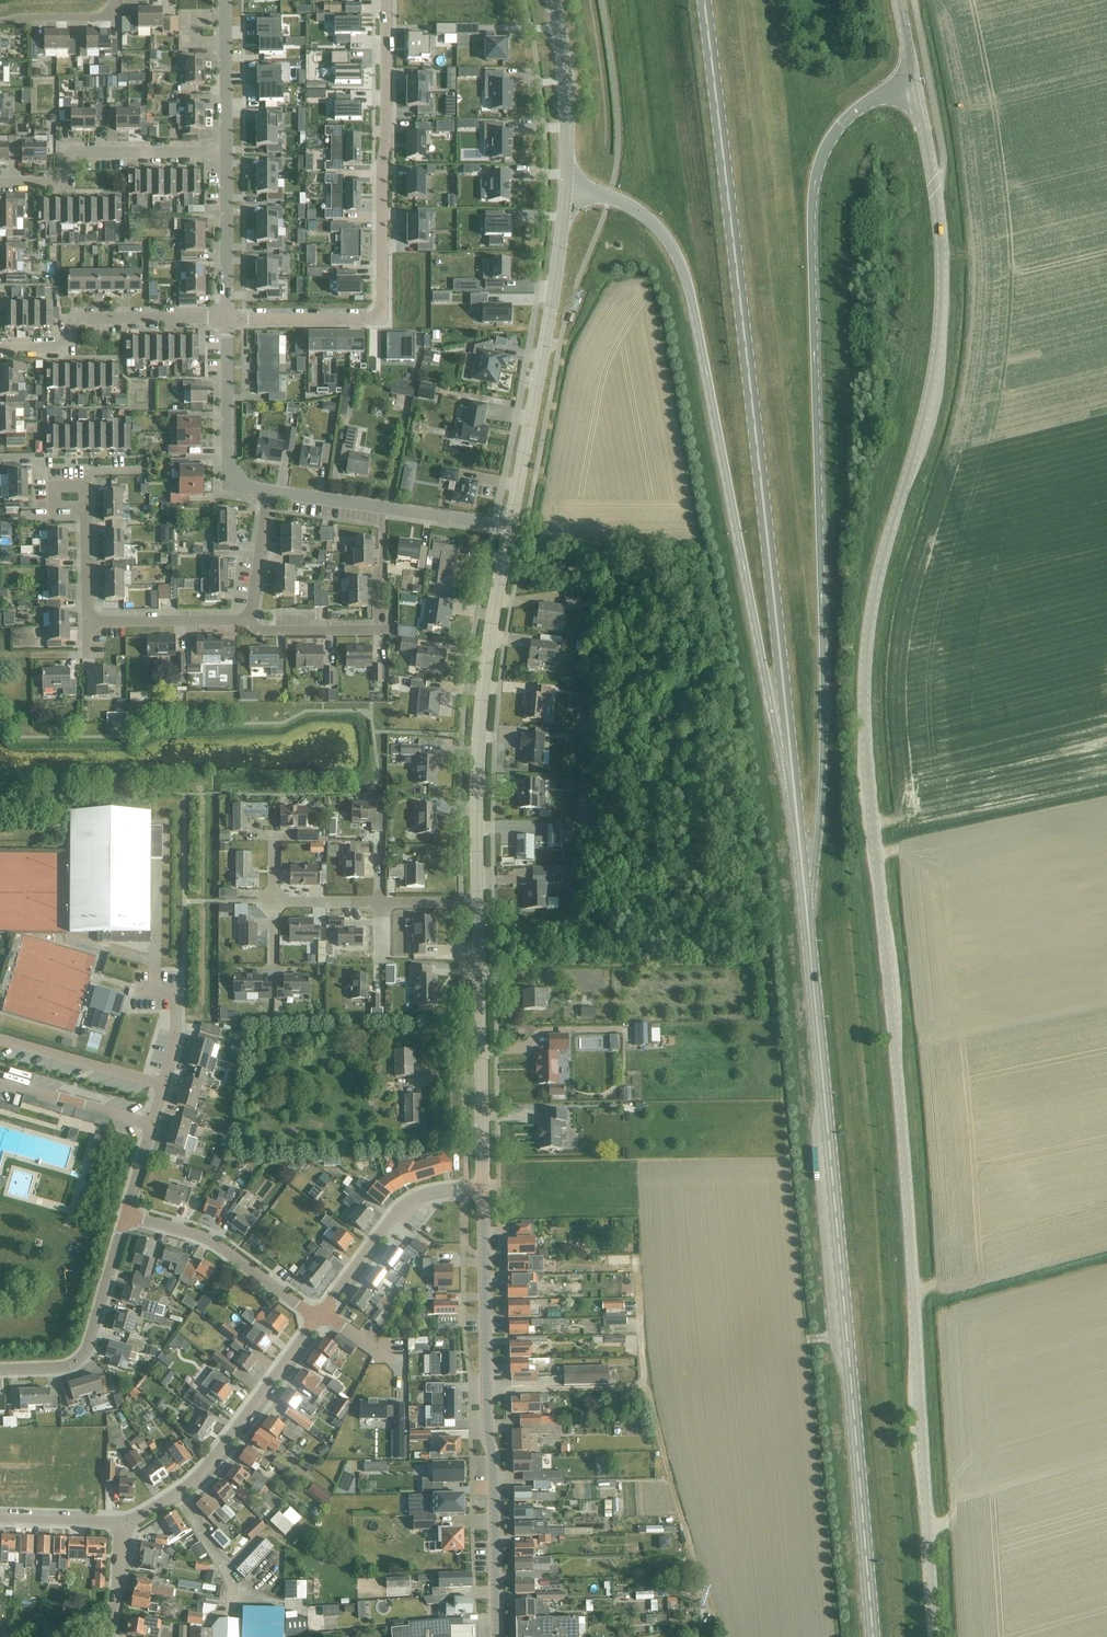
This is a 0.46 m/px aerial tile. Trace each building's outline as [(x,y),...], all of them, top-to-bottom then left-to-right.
[(361,11),(361,4),(346,4),(346,10),(346,13),(352,13),(361,13),(361,11)] [(138,18),(131,18),(131,33),(139,33),(139,29),(151,29),(151,10),(138,10),(138,18)] [(170,26),(170,18),(170,17),(163,17),(163,10),(151,10),(151,29),(163,29),(163,33),(171,33),(171,32),(170,26)] [(179,17),(170,17),(170,18),(170,26),(171,32),(179,32),(179,17)] [(359,36),(359,31),(361,31),(361,20),(335,20),(335,36),(336,36),(336,44),(351,44),(351,36),(359,36)] [(259,28),(257,28),(257,38),(283,38),(281,38),(281,21),(269,21),(268,21),(259,21),(259,28)] [(457,36),(457,25),(443,25),(436,25),(436,36),(448,36),(457,36)] [(478,25),(457,25),(457,36),(478,36),(478,25)] [(57,33),(57,51),(68,51),(68,56),(76,56),(76,40),(69,40),(69,32),(57,33)] [(99,51),(99,32),(87,33),(87,40),(80,40),(81,56),(87,56),(87,51),(99,51)] [(110,32),(99,32),(99,51),(105,51),(105,55),(111,55),(118,55),(118,40),(111,40),(110,32)] [(0,42),(0,33),(0,61),(0,48),(7,48),(10,47),(10,43),(7,42),(0,42)] [(38,41),(31,41),(31,61),(38,61),(38,56),(46,56),(46,52),(57,51),(57,33),(44,33),(45,41),(38,41)] [(506,50),(506,41),(493,41),(493,33),(486,33),(486,41),(486,61),(497,61),(506,61),(506,58),(508,58),(508,50),(506,50)] [(415,35),(408,35),(408,42),(408,52),(407,52),(407,61),(416,61),(421,61),(421,58),(430,58),(431,58),(431,49),(430,49),(430,39),(424,39),(424,35),(415,35)] [(283,38),(257,38),(259,38),(259,46),(259,50),(259,55),(261,55),(264,55),(283,55),(283,38)] [(161,51),(151,52),(151,60),(161,60),(161,51)] [(231,52),(232,60),(243,60),(242,52),(231,52)] [(349,53),(332,53),(332,69),(335,69),(335,84),(361,84),(361,72),(358,72),(358,68),(349,68),(349,53)] [(185,73),(204,73),(204,61),(195,61),(195,55),(180,55),(180,66),(185,66),(185,73)] [(8,62),(0,62),(0,84),(4,84),(4,69),(8,69),(8,62)] [(105,64),(97,65),(97,74),(106,74),(105,64)] [(259,75),(257,75),(257,85),(283,85),(283,84),(281,85),(281,68),(269,68),(262,69),(259,69),(259,75)] [(41,77),(41,69),(31,69),(32,77),(41,77)] [(456,70),(448,70),(448,78),(456,78),(456,70)] [(416,80),(408,80),(408,93),(428,93),(428,85),(433,85),(433,72),(426,72),(418,72),(418,76),(418,80),(416,80)] [(204,73),(185,73),(185,85),(181,85),(181,92),(197,92),(196,85),(204,85),(204,73)] [(128,76),(118,76),(118,84),(128,84),(128,76)] [(513,82),(485,82),(485,90),(492,90),(492,110),(511,110),(511,93),(513,93),(513,82)] [(469,105),(464,84),(444,88),(448,109),(469,105)] [(283,85),(257,85),(257,86),(259,86),(259,88),(260,94),(259,94),(259,102),(262,102),(265,102),(266,102),(283,102),(283,85)] [(428,93),(408,93),(408,107),(412,107),(418,107),(418,111),(418,114),(425,114),(433,114),(433,102),(428,102),(428,93)] [(13,111),(4,111),(4,96),(0,96),(0,118),(13,118),(13,111)] [(335,104),(335,105),(335,120),(337,120),(346,120),(361,120),(361,112),(361,110),(361,108),(361,104),(358,104),(353,104),(351,104),(351,100),(351,96),(336,96),(336,100),(336,104),(335,104)] [(84,131),(84,112),(77,112),(77,106),(72,107),(71,99),(60,100),(60,108),(65,108),(65,111),(65,121),(65,122),(72,122),(72,131),(84,131)] [(186,118),(205,117),(205,105),(198,105),(198,99),(183,99),(183,101),(177,101),(177,117),(186,117),(186,118)] [(129,105),(129,111),(129,131),(141,130),(141,122),(148,122),(148,117),(148,112),(148,107),(141,108),(141,104),(129,105)] [(129,131),(129,111),(123,111),(123,105),(110,105),(110,123),(117,123),(117,131),(129,131)] [(84,112),(84,131),(96,131),(96,121),(103,121),(103,106),(91,106),(91,112),(84,112)] [(282,117),(282,112),(274,112),(267,111),(267,115),(267,119),(261,119),(257,119),(257,132),(257,133),(277,133),(277,132),(277,124),(281,124),(282,124),(282,117)] [(186,117),(177,117),(177,124),(179,124),(179,130),(183,130),(183,136),(192,136),(198,136),(198,129),(205,129),(205,117),(186,118),(186,117)] [(469,121),(459,121),(459,129),(469,129),(469,121)] [(426,159),(426,133),(431,133),(431,124),(416,124),(416,132),(408,132),(408,159),(426,159)] [(511,141),(512,132),(507,132),(503,132),(503,127),(503,124),(491,124),(484,124),(484,132),(484,141),(488,141),(492,141),(493,159),(499,159),(501,159),(508,159),(510,159),(511,155),(511,149),(512,149),(512,147),(512,143),(510,143),(510,141),(511,141)] [(5,126),(5,134),(13,134),(13,126),(5,126)] [(360,149),(360,135),(343,135),(343,127),(326,127),(326,136),(332,136),(332,149),(360,149)] [(282,146),(282,141),(281,141),(277,141),(277,133),(257,133),(257,146),(259,146),(267,146),(267,154),(281,154),(282,154),(282,146)] [(0,137),(0,163),(9,163),(9,156),(16,156),(16,137),(0,137)] [(22,137),(16,137),(16,156),(22,156),(22,163),(35,163),(34,139),(22,139),(22,137)] [(46,138),(34,138),(34,139),(35,163),(47,163),(47,156),(53,156),(53,137),(46,137),(46,138)] [(360,163),(360,149),(332,149),(332,162),(326,162),(326,171),(343,171),(343,163),(360,163)] [(282,165),(282,159),(267,159),(267,167),(260,167),(257,167),(257,181),(277,181),(277,180),(277,172),(280,172),(282,172),(282,165)] [(436,165),(427,165),(427,174),(436,174),(436,165)] [(153,198),(153,169),(148,169),(148,173),(141,173),(142,206),(146,206),(146,195),(153,195),(153,198)] [(165,197),(165,173),(158,173),(158,169),(153,169),(153,198),(165,197)] [(172,173),(165,173),(165,197),(177,197),(177,169),(172,169),(172,173)] [(182,169),(177,169),(177,197),(177,195),(185,195),(185,206),(189,206),(189,173),(182,173),(182,169)] [(195,173),(189,173),(189,206),(193,206),(193,195),(201,195),(201,169),(195,169),(195,173)] [(142,206),(141,173),(135,173),(135,170),(129,170),(130,196),(137,195),(138,206),(142,206)] [(510,193),(510,186),(509,186),(509,183),(509,182),(510,182),(511,182),(511,178),(512,173),(501,173),(490,173),(490,181),(490,191),(488,191),(488,196),(488,202),(497,202),(503,202),(509,202),(509,198),(509,193),(510,193)] [(425,198),(425,174),(408,174),(408,198),(425,198)] [(360,197),(360,183),(343,183),(343,176),(326,176),(326,184),(332,184),(332,197),(360,197)] [(282,194),(282,189),(280,189),(277,189),(277,181),(257,181),(257,182),(255,182),(255,187),(255,190),(257,190),(257,194),(267,194),(267,202),(268,202),(277,202),(280,202),(282,202),(282,194)] [(44,197),(38,197),(38,224),(46,224),(46,235),(46,240),(50,240),(50,238),(50,235),(51,235),(50,201),(44,201),(44,197)] [(51,235),(50,235),(50,238),(55,238),(55,224),(62,224),(62,197),(57,197),(57,201),(50,201),(51,235)] [(74,226),(74,200),(67,200),(67,197),(62,197),(62,224),(62,226),(74,226)] [(81,200),(74,200),(74,226),(86,226),(86,197),(81,197),(81,200)] [(91,197),(86,197),(86,226),(98,226),(98,223),(98,200),(91,200),(91,197)] [(103,197),(98,197),(98,200),(98,223),(106,223),(106,240),(106,244),(110,244),(110,235),(110,200),(103,200),(103,197)] [(116,200),(110,200),(110,235),(110,244),(116,244),(115,223),(122,223),(122,197),(116,197),(116,200)] [(360,212),(360,197),(332,197),(332,211),(326,211),(326,219),(343,219),(343,212),(360,212)] [(0,207),(0,219),(17,219),(24,219),(24,207),(26,207),(26,201),(14,201),(6,201),(6,207),(0,207)] [(259,215),(257,215),(257,229),(277,229),(282,229),(282,221),(282,215),(282,208),(267,208),(267,215),(259,215)] [(418,217),(408,217),(408,231),(428,231),(428,223),(433,223),(433,209),(418,209),(418,214),(418,217)] [(502,216),(502,212),(494,212),(486,212),(485,212),(485,217),(485,221),(485,229),(485,237),(489,237),(489,246),(496,246),(502,246),(502,241),(502,237),(511,237),(511,229),(511,221),(502,221),(502,216)] [(0,219),(0,231),(7,231),(7,238),(26,238),(26,231),(17,231),(17,219),(0,219)] [(186,240),(205,240),(205,226),(197,226),(197,220),(181,220),(175,220),(175,230),(181,230),(181,231),(186,231),(186,240)] [(317,222),(308,222),(308,231),(317,231),(317,222)] [(361,245),(361,231),(360,231),(360,229),(360,227),(357,227),(354,227),(354,224),(343,224),(331,224),(331,228),(331,233),(336,233),(341,233),(341,240),(341,245),(361,245)] [(282,244),(282,237),(277,237),(277,229),(257,229),(257,232),(257,243),(267,243),(267,250),(277,250),(282,250),(282,244)] [(428,239),(428,231),(408,231),(408,245),(418,245),(418,253),(433,253),(433,239),(428,239)] [(93,238),(86,238),(86,245),(98,245),(98,234),(93,234),(93,238)] [(205,240),(186,240),(186,248),(182,248),(182,260),(197,260),(197,253),(205,253),(205,240)] [(18,262),(18,251),(27,251),(26,244),(7,244),(7,250),(0,250),(0,262),(18,262)] [(361,247),(361,245),(341,245),(341,257),(331,257),(331,262),(331,266),(343,266),(354,266),(354,264),(354,263),(360,263),(360,261),(360,259),(361,259),(361,257),(361,247)] [(283,263),(282,257),(267,257),(267,264),(258,264),(257,264),(257,278),(277,278),(277,277),(277,270),(280,270),(283,270),(283,263)] [(510,271),(510,269),(511,269),(511,265),(511,261),(511,259),(509,259),(503,259),(503,261),(499,261),(493,261),(493,271),(493,280),(485,280),(485,284),(485,288),(498,288),(505,288),(505,284),(505,280),(508,280),(510,280),(510,271)] [(18,262),(0,262),(0,274),(7,274),(7,281),(27,281),(27,274),(18,274),(18,262)] [(205,282),(205,269),(197,269),(197,262),(180,262),(180,274),(187,274),(187,282),(205,282)] [(360,284),(360,279),(359,279),(356,279),(356,275),(356,271),(347,271),(346,271),(337,271),(337,286),(337,296),(360,296),(360,294),(360,293),(362,293),(362,287),(362,284),(360,284)] [(114,292),(114,272),(99,273),(100,297),(106,297),(106,293),(114,292)] [(128,297),(128,272),(114,272),(114,292),(122,292),(122,297),(128,297)] [(128,272),(128,297),(135,297),(135,292),(143,292),(143,272),(128,272)] [(85,293),(85,273),(70,273),(70,281),(69,281),(69,297),(77,297),(77,293),(85,293)] [(99,273),(85,273),(85,293),(93,293),(93,297),(100,297),(99,273)] [(283,293),(283,286),(277,286),(277,278),(257,278),(257,292),(267,292),(267,295),(267,299),(277,299),(283,299),(283,293)] [(306,279),(297,279),(297,294),(306,294),(306,279)] [(481,283),(474,283),(474,281),(468,281),(468,291),(481,291),(481,283)] [(187,282),(179,282),(179,290),(179,295),(179,300),(179,307),(187,307),(197,307),(197,300),(197,295),(205,295),(205,282),(187,282)] [(158,283),(150,283),(150,291),(158,291),(158,283)] [(30,332),(30,304),(24,304),(24,297),(22,297),(22,288),(18,288),(18,298),(18,304),(18,329),(25,329),(25,332),(30,332)] [(487,295),(471,295),(471,311),(483,311),(483,323),(511,323),(511,305),(487,305),(487,295)] [(0,312),(0,323),(4,323),(4,312),(6,312),(6,332),(11,332),(11,329),(18,329),(18,304),(0,304),(0,312)] [(41,304),(30,304),(30,332),(35,332),(35,329),(41,329),(41,304)] [(54,304),(41,304),(41,329),(48,328),(48,332),(54,332),(54,318),(60,318),(60,314),(59,308),(58,308),(54,308),(54,304)] [(128,338),(128,360),(128,367),(136,367),(136,370),(140,370),(140,338),(133,338),(133,334),(128,334),(128,338)] [(140,338),(140,370),(145,370),(145,361),(152,361),(152,363),(152,334),(147,334),(147,338),(140,338)] [(157,334),(152,334),(152,363),(164,363),(164,338),(157,338),(157,334)] [(171,338),(164,338),(164,363),(176,363),(176,361),(176,334),(171,334),(171,338)] [(181,334),(176,334),(176,361),(183,361),(183,370),(188,370),(188,338),(181,338),(181,334)] [(279,345),(279,336),(273,336),(271,336),(261,336),(261,335),(261,334),(256,334),(256,339),(256,344),(258,344),(258,346),(258,350),(258,355),(279,355),(279,345)] [(323,334),(309,334),(309,354),(323,354),(323,334)] [(336,334),(323,334),(323,354),(323,359),(336,359),(336,354),(336,334)] [(350,334),(336,334),(336,354),(350,354),(350,334)] [(364,334),(350,334),(350,354),(364,354),(364,334)] [(414,334),(387,334),(387,354),(401,354),(401,361),(414,361),(414,334)] [(195,338),(188,338),(188,370),(192,370),(192,361),(200,361),(200,357),(200,338),(200,335),(195,335),(195,338)] [(494,343),(491,342),(475,346),(473,355),(479,356),(477,369),(474,368),(472,379),(479,381),(479,380),(497,383),(499,372),(500,366),(507,367),(509,358),(502,357),(502,356),(492,354),(494,343)] [(425,354),(423,360),(432,362),(433,355),(425,354)] [(279,362),(279,355),(258,355),(258,360),(258,365),(258,369),(258,374),(279,374),(279,362)] [(56,398),(60,398),(60,366),(53,366),(53,363),(48,363),(48,366),(48,389),(56,389),(56,398)] [(72,389),(72,363),(67,363),(67,366),(60,366),(60,398),(64,398),(64,389),(72,389)] [(72,389),(72,391),(84,391),(84,366),(77,366),(77,363),(72,363),(72,389)] [(84,366),(84,391),(96,392),(96,389),(96,363),(91,363),(91,366),(84,366)] [(101,363),(96,363),(96,389),(103,389),(103,398),(107,398),(108,366),(101,366),(101,363)] [(115,366),(108,366),(107,398),(112,398),(112,389),(119,390),(120,366),(119,366),(119,363),(115,363),(115,366)] [(1,373),(1,385),(26,385),(26,365),(7,365),(8,373),(1,373)] [(279,378),(279,374),(258,374),(258,379),(257,385),(258,385),(258,389),(258,394),(263,394),(269,394),(269,398),(269,401),(277,401),(285,401),(285,397),(285,394),(282,394),(279,394),(279,378)] [(394,380),(391,394),(406,396),(408,389),(414,391),(415,384),(394,380)] [(202,382),(184,382),(184,392),(184,404),(190,404),(190,412),(202,411),(202,404),(208,404),(208,389),(202,389),(202,382)] [(437,386),(421,383),(418,400),(434,403),(437,386)] [(24,403),(25,403),(26,403),(26,385),(19,385),(1,385),(2,397),(8,397),(8,403),(24,403)] [(355,400),(343,398),(340,415),(352,417),(355,400)] [(486,444),(487,444),(489,436),(487,436),(489,427),(483,426),(487,404),(470,401),(466,422),(465,422),(464,423),(460,422),(458,430),(463,431),(461,441),(470,443),(469,446),(476,447),(477,444),(485,446),(486,444)] [(0,410),(0,422),(15,422),(15,418),(24,417),(24,403),(8,403),(7,403),(7,410),(0,410)] [(298,414),(299,407),(288,406),(287,413),(298,414)] [(179,434),(200,433),(200,419),(187,419),(187,412),(169,412),(170,420),(179,419),(179,434)] [(61,450),(60,418),(56,418),(56,427),(48,427),(48,450),(48,454),(53,454),(53,450),(61,450)] [(72,427),(65,427),(65,418),(60,418),(61,450),(67,450),(67,454),(72,454),(72,427)] [(127,427),(120,427),(119,427),(120,454),(124,454),(124,450),(132,450),(132,418),(127,418),(127,427)] [(0,422),(0,435),(8,435),(9,447),(27,446),(26,432),(28,430),(27,425),(25,424),(25,422),(0,422)] [(84,450),(84,425),(72,425),(72,427),(72,454),(77,454),(77,450),(84,450)] [(96,454),(96,425),(84,425),(84,450),(91,450),(91,454),(96,454)] [(108,450),(108,425),(96,425),(96,454),(101,454),(101,450),(108,450)] [(119,427),(120,427),(120,425),(108,425),(108,450),(115,450),(115,454),(120,454),(119,427)] [(260,433),(260,440),(256,460),(267,462),(267,460),(272,461),(281,463),(283,450),(285,451),(285,452),(293,454),(297,431),(288,429),(286,444),(276,443),(277,435),(272,434),(266,433),(266,434),(260,433)] [(347,431),(345,446),(342,445),(339,461),(348,462),(347,472),(367,476),(371,456),(354,453),(358,433),(347,431)] [(173,448),(170,448),(170,455),(187,455),(187,447),(201,447),(200,433),(179,434),(173,434),(173,448)] [(322,450),(302,447),(299,466),(320,469),(321,464),(328,465),(331,445),(323,444),(322,450)] [(181,481),(202,481),(202,467),(188,467),(188,460),(171,460),(171,468),(181,467),(181,481)] [(9,487),(28,486),(28,472),(22,472),(22,464),(5,465),(5,475),(9,475),(9,487)] [(459,503),(458,504),(474,506),(478,483),(463,480),(458,479),(459,472),(442,468),(440,480),(456,483),(454,493),(453,492),(451,502),(459,503)] [(405,469),(403,477),(412,479),(413,470),(405,469)] [(202,481),(181,481),(181,496),(172,496),(172,504),(189,503),(189,496),(203,495),(202,481)] [(28,486),(9,487),(1,487),(1,499),(5,499),(5,509),(23,508),(23,500),(28,500),(28,486)] [(104,507),(123,507),(123,493),(126,493),(126,487),(112,487),(112,493),(104,493),(104,507)] [(162,504),(162,512),(170,512),(170,504),(162,504)] [(180,506),(171,506),(171,519),(180,519),(180,506)] [(130,507),(123,507),(104,507),(105,521),(112,521),(112,527),(126,527),(126,520),(131,520),(130,507)] [(219,529),(236,529),(236,513),(230,513),(230,507),(214,507),(214,517),(219,517),(219,529)] [(9,524),(1,524),(1,537),(10,536),(9,524)] [(41,547),(68,546),(67,532),(60,533),(59,526),(46,526),(46,533),(40,533),(41,547)] [(126,527),(112,527),(112,534),(104,534),(105,547),(124,547),(123,533),(127,533),(126,527)] [(162,544),(170,544),(170,541),(170,531),(170,527),(162,527),(162,544)] [(236,529),(219,529),(220,542),(214,542),(214,552),(229,551),(229,545),(236,545),(236,529)] [(282,543),(301,542),(300,529),(282,529),(282,543)] [(205,539),(211,540),(213,531),(207,530),(205,539)] [(354,547),(345,547),(345,553),(354,553),(372,553),(372,539),(354,539),(354,547)] [(413,542),(399,540),(397,557),(412,560),(411,561),(418,562),(417,569),(425,570),(428,548),(421,547),(422,542),(413,541),(413,542)] [(301,542),(282,543),(282,556),(289,556),(289,563),(303,562),(303,556),(301,556),(301,542)] [(17,545),(16,553),(28,554),(29,546),(17,545)] [(429,552),(428,559),(441,560),(437,584),(442,585),(442,588),(435,587),(433,597),(450,599),(451,599),(453,587),(457,587),(459,574),(456,574),(459,556),(458,556),(459,549),(433,545),(432,552),(429,552)] [(68,546),(41,547),(41,553),(49,553),(50,560),(46,560),(47,567),(60,567),(60,560),(68,560),(68,546)] [(124,547),(105,547),(105,561),(113,561),(113,567),(127,567),(127,565),(136,565),(136,560),(127,561),(124,561),(124,547)] [(8,548),(0,548),(0,560),(8,560),(8,548)] [(326,550),(318,549),(317,560),(324,561),(326,550)] [(372,553),(354,553),(354,567),(345,567),(345,574),(358,574),(358,567),(372,567),(372,553)] [(211,580),(227,579),(227,563),(221,563),(221,557),(205,557),(205,567),(210,567),(211,580)] [(289,569),(275,569),(275,583),(294,583),(294,569),(303,569),(303,568),(322,568),(322,562),(303,562),(289,563),(289,569)] [(335,562),(326,562),(326,570),(335,570),(335,562)] [(60,573),(60,567),(47,567),(47,573),(50,573),(50,587),(68,587),(68,573),(60,573)] [(113,573),(105,573),(105,587),(124,587),(124,573),(127,573),(127,567),(113,567),(113,573)] [(358,574),(345,574),(345,580),(348,580),(348,594),(367,594),(366,580),(358,580),(358,574)] [(211,580),(201,580),(202,593),(206,593),(206,602),(221,602),(221,596),(228,596),(227,579),(211,580)] [(180,589),(190,589),(190,580),(179,580),(180,589)] [(294,583),(275,583),(275,597),(294,596),(294,589),(298,589),(298,583),(294,583)] [(68,587),(50,587),(43,587),(43,600),(47,600),(47,607),(61,607),(61,601),(68,601),(68,587)] [(124,587),(105,587),(105,601),(124,601),(124,587)] [(367,594),(348,594),(348,608),(367,608),(367,594)] [(581,598),(565,600),(566,607),(582,605),(581,598)] [(453,605),(427,601),(423,632),(431,633),(432,627),(447,629),(449,614),(452,614),(453,605)] [(564,606),(539,603),(537,619),(535,618),(533,628),(552,631),(553,621),(561,623),(564,606)] [(61,607),(47,607),(47,614),(43,614),(43,628),(51,628),(69,627),(69,614),(61,614),(61,607)] [(0,611),(0,626),(10,626),(10,611),(0,611)] [(417,629),(399,626),(398,637),(416,639),(417,629)] [(69,627),(51,628),(51,641),(48,641),(48,648),(62,648),(62,641),(69,641),(69,627)] [(175,637),(148,638),(149,656),(175,656),(175,637)] [(191,647),(191,665),(187,665),(187,674),(201,674),(201,665),(203,665),(203,656),(224,656),(224,659),(235,659),(235,643),(223,643),(223,641),(222,641),(222,637),(198,637),(198,647),(191,647)] [(418,641),(402,639),(401,652),(416,654),(417,648),(418,641)] [(560,655),(561,645),(549,643),(540,642),(533,641),(532,648),(530,661),(529,661),(528,669),(537,671),(542,669),(542,662),(554,664),(555,654),(560,655)] [(588,652),(589,642),(579,641),(578,651),(588,652)] [(260,650),(251,650),(251,669),(271,668),(272,676),(284,676),(284,660),(277,661),(277,650),(269,650),(269,648),(260,649),(260,650)] [(313,650),(297,650),(297,670),(323,670),(322,648),(313,648),(313,650)] [(361,650),(347,650),(347,668),(371,667),(371,648),(361,648),(361,650)] [(430,650),(419,648),(416,668),(443,671),(445,655),(430,652),(430,650)] [(53,670),(43,670),(43,689),(64,689),(64,697),(76,696),(76,681),(69,681),(69,670),(61,670),(61,669),(53,669),(53,670)] [(119,676),(115,676),(115,669),(95,670),(95,672),(89,672),(90,697),(97,697),(97,696),(108,696),(108,687),(116,687),(116,686),(119,686),(119,676)] [(338,669),(334,669),(325,669),(325,687),(338,687),(338,669)] [(426,682),(411,681),(410,688),(419,689),(417,717),(438,719),(440,690),(425,689),(426,682)] [(525,694),(524,704),(526,704),(525,718),(543,720),(550,721),(552,704),(548,704),(550,689),(532,687),(532,695),(525,694)] [(144,693),(131,693),(131,702),(144,702),(144,693)] [(570,694),(570,702),(577,702),(578,694),(570,694)] [(522,736),(521,746),(527,746),(525,763),(537,764),(542,764),(548,765),(549,752),(542,752),(543,736),(548,736),(549,729),(536,728),(536,736),(535,736),(527,735),(527,736),(522,736)] [(391,746),(391,754),(401,755),(419,756),(419,747),(402,746),(391,746)] [(436,758),(418,758),(417,784),(435,785),(436,758)] [(546,781),(538,781),(519,781),(519,792),(521,792),(520,808),(538,808),(545,809),(546,781)] [(313,812),(320,805),(315,800),(308,806),(313,812)] [(376,803),(352,804),(352,822),(371,822),(371,832),(383,832),(382,812),(376,812),(376,803)] [(268,805),(234,805),(234,832),(248,832),(248,818),(254,818),(254,819),(268,819),(268,805)] [(435,806),(417,806),(417,835),(435,835),(435,806)] [(306,809),(281,809),(281,828),(306,828),(306,809)] [(151,813),(71,812),(70,932),(98,932),(98,937),(98,942),(150,942),(150,933),(150,859),(163,859),(163,858),(163,833),(163,827),(151,827),(151,819),(151,813)] [(533,837),(518,837),(517,859),(533,860),(533,849),(549,849),(562,850),(562,827),(548,827),(548,838),(533,837)] [(318,832),(298,831),(298,841),(318,841),(318,832)] [(230,840),(231,832),(220,832),(220,840),(230,840)] [(307,842),(308,852),(321,852),(321,842),(307,842)] [(357,849),(343,849),(343,857),(347,857),(347,879),(363,879),(363,856),(357,856),(357,849)] [(251,854),(236,854),(236,888),(257,888),(257,874),(249,874),(249,868),(251,868),(251,854)] [(308,868),(291,868),(291,886),(317,886),(317,865),(308,865),(308,868)] [(424,866),(389,866),(389,879),(406,879),(406,888),(424,888),(424,866)] [(527,899),(525,899),(525,909),(547,908),(546,884),(553,884),(553,876),(535,877),(533,877),(533,884),(526,885),(527,899)] [(254,919),(238,919),(238,926),(240,926),(240,948),(241,948),(244,950),(246,950),(249,948),(257,948),(257,925),(254,925),(254,919)] [(305,921),(290,921),(290,937),(290,943),(302,944),(303,937),(312,937),(312,939),(319,939),(319,927),(313,927),(313,919),(305,919),(305,921)] [(339,926),(339,930),(335,930),(335,929),(328,929),(328,937),(339,937),(339,947),(362,947),(362,930),(343,930),(343,919),(330,919),(330,926),(339,926)] [(436,946),(435,919),(406,920),(406,928),(414,928),(414,945),(411,945),(411,955),(425,955),(425,946),(436,946)] [(403,928),(394,928),(394,940),(403,940),(403,928)] [(396,967),(386,967),(386,976),(396,976),(396,967)] [(415,978),(415,1005),(437,1005),(437,976),(431,977),(431,967),(412,968),(412,978),(415,978)] [(369,976),(352,976),(352,1000),(372,1000),(372,1009),(372,1016),(372,1017),(383,1017),(383,1016),(383,1009),(379,1009),(379,994),(369,994),(369,976)] [(262,977),(234,977),(234,994),(236,994),(236,1002),(247,1002),(247,1001),(259,1001),(259,999),(271,999),(271,985),(262,985),(262,977)] [(277,985),(277,999),(284,999),(284,996),(310,995),(310,977),(284,977),(284,985),(277,985)] [(125,996),(104,989),(92,1028),(104,1032),(109,1014),(119,1017),(125,996)] [(544,1001),(547,1001),(547,989),(531,989),(532,993),(523,993),(524,1010),(544,1010),(544,1001)] [(592,992),(577,992),(578,1013),(592,1013),(592,992)] [(220,1016),(220,1022),(238,1022),(238,1016),(238,1013),(228,1012),(228,1008),(220,1008),(220,1016)] [(651,1025),(634,1025),(635,1047),(652,1047),(651,1025)] [(196,1040),(192,1053),(210,1058),(215,1060),(219,1046),(217,1046),(219,1039),(199,1034),(197,1040),(196,1040)] [(539,1065),(537,1065),(537,1074),(539,1074),(539,1084),(547,1084),(547,1085),(549,1085),(550,1086),(550,1095),(565,1094),(565,1085),(558,1086),(558,1084),(557,1051),(568,1050),(568,1035),(549,1036),(550,1051),(551,1051),(551,1054),(539,1054),(539,1065)] [(63,1037),(60,1045),(71,1048),(73,1041),(63,1037)] [(234,1041),(232,1049),(238,1051),(240,1043),(234,1041)] [(395,1051),(395,1077),(413,1076),(413,1059),(414,1059),(414,1051),(395,1051)] [(192,1053),(188,1066),(196,1068),(194,1075),(207,1079),(214,1081),(214,1080),(207,1078),(209,1072),(213,1073),(217,1060),(215,1060),(210,1058),(192,1053)] [(184,1079),(181,1092),(199,1097),(201,1098),(206,1099),(208,1093),(201,1091),(202,1084),(212,1087),(212,1085),(219,1087),(221,1083),(214,1081),(207,1079),(194,1075),(192,1081),(184,1079)] [(228,1077),(227,1083),(233,1085),(235,1079),(228,1077)] [(181,1092),(177,1106),(184,1108),(183,1114),(196,1118),(198,1111),(195,1110),(199,1097),(201,1098),(199,1097),(181,1092)] [(37,1099),(24,1095),(22,1103),(73,1118),(107,1128),(109,1119),(76,1109),(63,1105),(62,1109),(37,1101),(37,1099)] [(421,1096),(405,1096),(405,1124),(421,1124),(421,1096)] [(19,1115),(20,1109),(0,1103),(1,1100),(0,1100),(0,1109),(19,1115)] [(552,1151),(555,1151),(556,1149),(561,1149),(560,1129),(565,1128),(565,1122),(566,1122),(566,1111),(545,1111),(545,1121),(539,1122),(540,1132),(539,1132),(539,1138),(540,1138),(540,1149),(550,1149),(552,1151)] [(173,1119),(170,1132),(188,1137),(194,1139),(198,1126),(194,1124),(196,1118),(183,1114),(181,1121),(173,1119)] [(76,1143),(79,1131),(71,1128),(67,1140),(76,1143)] [(167,1145),(165,1152),(179,1156),(185,1157),(187,1150),(195,1152),(199,1140),(194,1139),(188,1137),(170,1132),(166,1145),(167,1145)] [(101,1150),(104,1138),(96,1136),(92,1147),(101,1150)] [(388,1183),(382,1188),(390,1195),(394,1192),(394,1193),(404,1186),(404,1187),(410,1185),(409,1184),(414,1183),(442,1175),(442,1173),(452,1172),(452,1155),(441,1155),(441,1158),(438,1158),(414,1165),(413,1163),(409,1164),(399,1167),(400,1169),(385,1178),(388,1183)] [(340,1157),(323,1158),(324,1166),(340,1166),(340,1157)] [(200,1180),(202,1173),(192,1170),(190,1177),(200,1180)] [(325,1174),(318,1184),(324,1188),(331,1178),(325,1174)] [(347,1188),(352,1180),(348,1177),(343,1184),(347,1188)] [(358,1183),(356,1185),(381,1206),(390,1196),(390,1195),(382,1188),(388,1183),(385,1178),(377,1184),(373,1189),(366,1183),(361,1179),(358,1183)] [(170,1187),(166,1202),(180,1206),(181,1203),(188,1205),(193,1189),(179,1185),(177,1189),(170,1187)] [(316,1186),(309,1194),(316,1199),(322,1191),(316,1186)] [(209,1201),(204,1213),(219,1219),(224,1206),(223,1206),(225,1200),(231,1202),(236,1190),(230,1188),(227,1194),(221,1192),(217,1204),(209,1201)] [(373,1217),(363,1208),(367,1203),(348,1188),(344,1194),(349,1198),(344,1204),(349,1208),(355,1213),(350,1221),(362,1231),(373,1217)] [(235,1203),(227,1214),(230,1217),(235,1221),(231,1226),(245,1236),(261,1214),(256,1210),(252,1215),(244,1209),(249,1202),(244,1199),(238,1206),(235,1203)] [(327,1216),(321,1222),(328,1228),(336,1235),(330,1241),(344,1253),(354,1241),(346,1235),(348,1233),(333,1221),(327,1216)] [(507,1240),(508,1255),(535,1255),(535,1225),(517,1226),(517,1240),(507,1240)] [(255,1237),(252,1241),(258,1245),(260,1241),(255,1237)] [(416,1238),(411,1245),(425,1256),(431,1249),(416,1238)] [(140,1239),(135,1255),(146,1258),(141,1274),(136,1273),(133,1284),(149,1289),(152,1277),(149,1277),(154,1260),(151,1259),(155,1244),(140,1239)] [(324,1242),(320,1247),(323,1249),(330,1255),(335,1250),(324,1242)] [(313,1243),(307,1250),(315,1256),(320,1249),(313,1243)] [(409,1264),(413,1257),(404,1251),(404,1252),(394,1245),(382,1261),(394,1271),(395,1271),(401,1263),(400,1261),(401,1259),(409,1264)] [(181,1279),(190,1259),(190,1257),(182,1255),(183,1252),(167,1247),(163,1260),(171,1263),(169,1269),(176,1271),(175,1274),(182,1276),(181,1279)] [(334,1258),(332,1256),(323,1249),(317,1257),(319,1259),(310,1271),(309,1270),(308,1271),(303,1267),(296,1276),(301,1281),(303,1278),(312,1285),(311,1286),(315,1289),(321,1283),(320,1282),(331,1268),(328,1265),(334,1258)] [(508,1264),(507,1266),(507,1270),(508,1271),(508,1273),(528,1272),(542,1272),(542,1257),(535,1257),(528,1257),(508,1257),(508,1264)] [(190,1259),(181,1279),(180,1281),(193,1289),(198,1281),(206,1286),(217,1269),(204,1261),(200,1267),(190,1260),(190,1259)] [(452,1286),(452,1267),(438,1267),(437,1259),(423,1259),(423,1275),(435,1274),(435,1287),(452,1286)] [(293,1266),(289,1271),(293,1275),(297,1269),(293,1266)] [(377,1267),(366,1283),(377,1290),(382,1283),(385,1279),(392,1284),(393,1284),(397,1278),(389,1273),(388,1275),(377,1267)] [(406,1280),(400,1275),(393,1284),(399,1289),(400,1289),(406,1280)] [(534,1292),(534,1284),(535,1284),(537,1284),(537,1276),(535,1276),(509,1276),(508,1276),(508,1298),(509,1298),(531,1298),(537,1298),(537,1292),(534,1292)] [(171,1292),(177,1282),(171,1279),(165,1289),(171,1292)] [(141,1291),(126,1287),(122,1301),(137,1305),(144,1307),(142,1312),(163,1318),(166,1307),(158,1305),(139,1299),(141,1291)] [(380,1302),(382,1300),(374,1294),(372,1296),(362,1289),(351,1304),(362,1311),(370,1300),(378,1306),(377,1307),(379,1309),(372,1319),(377,1323),(377,1324),(382,1328),(390,1317),(390,1316),(392,1311),(386,1307),(380,1303),(380,1302)] [(208,1292),(202,1299),(208,1304),(214,1297),(208,1292)] [(386,1295),(380,1303),(392,1311),(397,1303),(386,1295)] [(547,1300),(509,1301),(510,1317),(540,1317),(540,1309),(548,1308),(548,1300),(547,1300)] [(434,1303),(434,1308),(427,1308),(427,1314),(459,1314),(458,1302),(434,1303)] [(243,1317),(242,1318),(255,1328),(260,1332),(268,1339),(275,1331),(279,1335),(288,1323),(275,1312),(269,1319),(262,1313),(258,1318),(248,1310),(245,1315),(243,1317)] [(119,1312),(114,1329),(133,1334),(136,1325),(142,1327),(144,1320),(155,1323),(164,1326),(166,1319),(143,1312),(141,1319),(119,1312)] [(435,1327),(444,1324),(442,1319),(433,1321),(435,1327)] [(557,1320),(542,1320),(510,1321),(510,1334),(529,1333),(528,1326),(542,1326),(542,1327),(557,1327),(557,1320)] [(225,1325),(220,1331),(234,1342),(239,1336),(225,1325)] [(260,1332),(255,1328),(251,1333),(247,1330),(242,1336),(264,1354),(272,1343),(268,1339),(260,1332)] [(352,1354),(357,1347),(339,1333),(333,1341),(352,1354)] [(531,1357),(531,1343),(533,1343),(533,1344),(542,1344),(542,1343),(547,1343),(547,1337),(516,1337),(516,1342),(510,1342),(510,1357),(531,1357)] [(340,1369),(344,1364),(338,1359),(339,1359),(333,1354),(338,1348),(326,1338),(317,1350),(329,1359),(328,1361),(340,1369)] [(428,1338),(408,1338),(408,1345),(408,1351),(415,1351),(415,1346),(415,1345),(419,1345),(428,1345),(428,1342),(428,1338)] [(112,1342),(108,1354),(114,1356),(111,1366),(126,1371),(129,1360),(136,1363),(140,1351),(144,1352),(146,1346),(130,1341),(128,1347),(112,1342)] [(247,1353),(235,1343),(231,1347),(233,1349),(239,1354),(233,1361),(248,1373),(258,1361),(247,1353)] [(156,1356),(158,1349),(148,1346),(146,1353),(156,1356)] [(238,1370),(216,1352),(211,1359),(234,1377),(238,1370)] [(333,1375),(337,1369),(315,1353),(307,1364),(319,1373),(323,1368),(333,1375)] [(432,1354),(432,1364),(432,1376),(443,1376),(456,1376),(456,1366),(456,1354),(453,1354),(432,1354)] [(163,1355),(158,1360),(163,1364),(167,1359),(163,1355)] [(528,1370),(528,1365),(550,1365),(550,1359),(511,1360),(511,1362),(509,1363),(509,1367),(511,1368),(511,1374),(511,1381),(537,1380),(537,1372),(531,1372),(531,1370),(528,1370)] [(609,1367),(564,1368),(564,1386),(609,1385),(609,1367)] [(168,1369),(158,1381),(164,1386),(174,1373),(168,1369)] [(302,1370),(294,1382),(318,1398),(323,1392),(326,1387),(315,1380),(302,1370)] [(214,1371),(202,1386),(210,1392),(206,1397),(215,1404),(219,1399),(224,1403),(232,1393),(226,1388),(227,1386),(229,1383),(214,1371)] [(98,1376),(84,1380),(88,1395),(96,1393),(97,1395),(101,1394),(102,1398),(110,1395),(106,1380),(105,1376),(99,1378),(98,1376)] [(192,1378),(188,1384),(195,1391),(200,1384),(192,1378)] [(70,1387),(64,1389),(65,1392),(69,1407),(77,1405),(76,1401),(81,1400),(80,1397),(88,1395),(84,1380),(69,1384),(70,1387)] [(339,1395),(344,1388),(332,1380),(327,1386),(339,1395)] [(427,1385),(427,1389),(427,1393),(433,1393),(433,1406),(461,1406),(461,1392),(452,1392),(444,1392),(444,1391),(444,1385),(436,1385),(427,1385)] [(191,1388),(183,1399),(193,1406),(193,1405),(203,1413),(199,1419),(196,1417),(186,1434),(202,1444),(216,1420),(207,1414),(208,1412),(213,1405),(195,1390),(191,1388)] [(136,1389),(130,1394),(135,1399),(141,1393),(136,1389)] [(311,1414),(315,1408),(289,1389),(280,1401),(295,1412),(299,1405),(311,1414)] [(50,1390),(35,1391),(36,1405),(43,1405),(43,1410),(58,1409),(57,1396),(51,1397),(50,1390)] [(20,1398),(14,1398),(14,1411),(28,1410),(28,1406),(36,1405),(35,1391),(20,1391),(20,1398)] [(120,1394),(114,1396),(117,1408),(124,1401),(120,1394)] [(510,1410),(512,1411),(512,1413),(539,1413),(538,1403),(548,1403),(548,1395),(520,1396),(520,1398),(512,1398),(512,1405),(510,1406),(510,1410)] [(346,1414),(351,1405),(347,1402),(344,1399),(335,1411),(333,1415),(340,1420),(343,1422),(346,1414)] [(369,1402),(360,1402),(360,1420),(374,1420),(386,1420),(386,1417),(394,1417),(395,1417),(395,1420),(397,1420),(404,1420),(404,1419),(404,1410),(404,1404),(399,1404),(395,1404),(395,1405),(395,1406),(391,1406),(386,1406),(386,1402),(377,1402),(377,1401),(373,1401),(369,1401),(369,1402)] [(433,1407),(425,1407),(425,1420),(427,1420),(427,1424),(427,1428),(437,1428),(444,1428),(444,1423),(444,1420),(454,1420),(461,1420),(461,1411),(461,1406),(433,1406),(433,1407)] [(306,1420),(299,1415),(298,1416),(297,1417),(294,1421),(301,1426),(308,1431),(311,1428),(313,1425),(306,1420)] [(520,1417),(521,1426),(541,1425),(541,1416),(520,1417)] [(295,1444),(304,1431),(298,1426),(297,1428),(288,1421),(284,1426),(271,1417),(262,1429),(276,1440),(283,1431),(285,1433),(283,1435),(295,1444)] [(341,1422),(335,1418),(332,1423),(337,1427),(341,1422)] [(521,1431),(512,1432),(513,1451),(538,1451),(538,1440),(529,1440),(529,1435),(542,1435),(557,1435),(557,1425),(554,1425),(541,1425),(521,1426),(521,1431)] [(309,1431),(316,1436),(320,1431),(313,1426),(309,1431)] [(259,1430),(251,1442),(265,1452),(268,1448),(272,1451),(275,1453),(276,1451),(281,1454),(286,1448),(259,1430)] [(430,1431),(410,1431),(410,1441),(430,1441),(430,1431)] [(139,1436),(129,1443),(131,1447),(136,1444),(142,1451),(148,1447),(139,1436)] [(421,1453),(415,1453),(415,1458),(421,1458),(430,1458),(440,1458),(440,1459),(448,1459),(448,1454),(460,1454),(460,1439),(440,1439),(440,1452),(430,1452),(421,1453)] [(157,1447),(152,1440),(147,1443),(152,1451),(157,1447)] [(15,1444),(5,1444),(5,1456),(14,1457),(15,1444)] [(163,1468),(167,1475),(180,1466),(180,1467),(191,1459),(180,1444),(169,1451),(171,1453),(159,1462),(163,1468)] [(323,1454),(329,1450),(324,1444),(318,1449),(323,1454)] [(56,1446),(56,1458),(68,1458),(69,1446),(56,1446)] [(265,1469),(269,1463),(247,1448),(239,1460),(251,1468),(255,1462),(265,1469)] [(101,1463),(101,1449),(88,1449),(88,1463),(101,1463)] [(511,1457),(511,1458),(511,1462),(513,1464),(513,1473),(542,1472),(542,1454),(513,1455),(511,1457)] [(163,1468),(159,1462),(149,1470),(138,1455),(133,1458),(130,1455),(125,1459),(128,1463),(133,1469),(138,1466),(143,1473),(144,1473),(154,1486),(168,1476),(167,1475),(163,1468)] [(128,1463),(125,1459),(123,1456),(119,1460),(123,1466),(128,1463)] [(397,1457),(398,1468),(407,1467),(407,1457),(397,1457)] [(291,1468),(289,1466),(277,1458),(271,1464),(287,1475),(291,1468)] [(428,1469),(428,1460),(415,1459),(415,1468),(428,1469)] [(305,1461),(301,1466),(312,1474),(315,1469),(305,1461)] [(423,1478),(422,1478),(422,1479),(422,1484),(422,1488),(422,1493),(431,1493),(442,1493),(443,1493),(443,1488),(443,1483),(447,1483),(457,1483),(464,1483),(464,1472),(463,1462),(451,1462),(433,1463),(433,1474),(433,1478),(427,1478),(423,1478)] [(106,1464),(106,1482),(115,1482),(115,1473),(115,1463),(106,1463),(106,1464)] [(373,1463),(364,1463),(364,1472),(373,1471),(373,1463)] [(265,1486),(251,1476),(236,1466),(226,1478),(238,1487),(242,1480),(252,1487),(251,1489),(262,1496),(268,1488),(265,1486)] [(120,1481),(119,1497),(125,1497),(125,1500),(133,1500),(133,1497),(134,1497),(135,1474),(129,1474),(124,1469),(120,1473),(120,1481)] [(255,1470),(251,1476),(265,1486),(269,1480),(255,1470)] [(8,1474),(0,1474),(0,1496),(8,1496),(8,1474)] [(19,1496),(20,1475),(8,1474),(8,1496),(19,1496)] [(31,1497),(32,1475),(20,1475),(19,1496),(31,1497)] [(43,1497),(43,1476),(32,1475),(31,1497),(43,1497)] [(54,1497),(55,1476),(43,1476),(43,1497),(54,1497)] [(66,1498),(67,1476),(55,1476),(54,1497),(66,1498)] [(78,1498),(79,1477),(67,1476),(66,1498),(78,1498)] [(90,1499),(90,1477),(79,1477),(78,1498),(90,1499)] [(102,1499),(103,1478),(90,1477),(90,1499),(102,1499)] [(217,1486),(213,1491),(226,1505),(221,1510),(231,1521),(236,1516),(228,1508),(234,1503),(231,1499),(235,1495),(231,1491),(222,1481),(221,1482),(220,1481),(216,1485),(217,1486)] [(315,1481),(308,1490),(325,1503),(331,1493),(315,1481)] [(549,1481),(534,1481),(534,1489),(549,1489),(549,1481)] [(532,1488),(513,1488),(514,1502),(555,1501),(555,1493),(532,1493),(532,1488)] [(240,1489),(235,1494),(244,1503),(249,1498),(240,1489)] [(398,1516),(396,1516),(396,1520),(408,1520),(408,1523),(414,1523),(414,1530),(437,1529),(436,1515),(451,1515),(464,1515),(464,1507),(467,1507),(467,1505),(467,1502),(466,1502),(464,1502),(464,1495),(445,1495),(409,1495),(409,1507),(409,1516),(398,1516)] [(231,1521),(221,1510),(212,1501),(210,1503),(205,1498),(196,1506),(208,1519),(214,1514),(225,1525),(231,1521)] [(533,1505),(514,1505),(514,1519),(532,1519),(538,1519),(541,1519),(548,1519),(552,1519),(552,1510),(533,1510),(533,1505)] [(283,1515),(279,1512),(269,1522),(285,1536),(294,1526),(302,1518),(291,1507),(283,1515)] [(187,1531),(176,1512),(165,1519),(163,1521),(167,1528),(170,1527),(177,1538),(183,1534),(183,1536),(184,1537),(186,1540),(194,1535),(194,1534),(191,1529),(187,1531)] [(244,1534),(251,1541),(265,1527),(258,1520),(244,1534)] [(532,1523),(514,1523),(514,1536),(540,1536),(551,1536),(564,1535),(564,1529),(547,1529),(547,1522),(532,1522),(532,1523)] [(223,1551),(232,1543),(218,1529),(210,1537),(223,1551)] [(462,1537),(462,1531),(451,1530),(451,1529),(439,1529),(439,1542),(436,1542),(436,1552),(463,1552),(463,1537),(462,1537)] [(167,1545),(169,1537),(156,1535),(155,1543),(167,1545)] [(672,1548),(672,1536),(660,1537),(660,1548),(672,1548)] [(8,1562),(15,1562),(16,1537),(2,1537),(1,1562),(8,1562)] [(21,1537),(21,1554),(27,1555),(27,1559),(26,1569),(32,1569),(32,1567),(34,1538),(21,1537)] [(48,1576),(49,1563),(50,1538),(38,1538),(37,1555),(43,1555),(42,1576),(48,1576)] [(54,1538),(54,1555),(59,1556),(59,1570),(63,1570),(63,1573),(59,1573),(59,1580),(60,1580),(67,1581),(68,1571),(68,1562),(66,1561),(67,1539),(54,1538)] [(105,1581),(106,1540),(69,1539),(68,1561),(87,1561),(87,1557),(95,1557),(95,1561),(98,1561),(97,1566),(96,1566),(96,1581),(105,1581)] [(244,1579),(273,1547),(265,1539),(235,1570),(244,1579)] [(515,1558),(534,1558),(534,1549),(537,1549),(537,1540),(527,1540),(527,1543),(515,1544),(515,1550),(513,1551),(513,1556),(515,1557),(515,1558)] [(434,1541),(421,1541),(421,1551),(434,1551),(434,1541)] [(162,1558),(163,1546),(141,1543),(140,1554),(146,1555),(144,1569),(154,1571),(156,1557),(162,1558)] [(192,1549),(198,1559),(207,1554),(200,1543),(192,1549)] [(171,1547),(167,1551),(172,1556),(176,1552),(171,1547)] [(192,1549),(187,1552),(191,1558),(198,1559),(192,1549)] [(534,1558),(515,1558),(516,1580),(542,1579),(541,1571),(533,1571),(533,1565),(550,1565),(551,1565),(550,1558),(534,1558)] [(195,1569),(208,1571),(209,1563),(196,1561),(195,1569)] [(219,1572),(208,1570),(206,1582),(220,1585),(221,1579),(217,1578),(219,1572)] [(472,1574),(431,1575),(432,1582),(436,1582),(437,1589),(433,1589),(433,1595),(444,1595),(447,1595),(447,1588),(449,1588),(472,1587),(472,1574)] [(386,1579),(387,1588),(409,1587),(409,1578),(386,1579)] [(135,1592),(151,1595),(173,1599),(174,1590),(159,1588),(160,1583),(137,1579),(137,1581),(136,1581),(135,1586),(136,1586),(135,1592)] [(201,1583),(178,1579),(177,1587),(200,1590),(201,1583)] [(542,1579),(516,1580),(516,1595),(534,1594),(534,1589),(540,1589),(540,1587),(548,1586),(548,1579),(542,1579)] [(306,1582),(284,1582),(284,1600),(307,1599),(306,1582)] [(217,1596),(224,1597),(225,1587),(219,1586),(217,1596)] [(151,1595),(135,1592),(134,1592),(132,1607),(148,1610),(148,1612),(158,1614),(160,1606),(149,1604),(151,1595)] [(433,1596),(423,1597),(427,1605),(428,1605),(437,1604),(438,1620),(439,1620),(446,1620),(446,1616),(473,1615),(472,1598),(454,1598),(454,1602),(450,1602),(449,1595),(447,1595),(444,1595),(433,1595),(433,1596)] [(220,1599),(206,1597),(205,1604),(219,1606),(220,1599)] [(697,1622),(703,1621),(701,1607),(704,1607),(703,1599),(694,1600),(697,1622)] [(536,1601),(515,1601),(516,1619),(549,1618),(548,1606),(542,1607),(542,1601),(536,1601)] [(400,1616),(409,1615),(409,1607),(400,1607),(400,1616)] [(243,1608),(243,1620),(242,1636),(283,1636),(284,1609),(243,1608)] [(188,1613),(187,1623),(201,1624),(202,1614),(188,1613)] [(655,1614),(642,1614),(642,1624),(655,1624),(655,1614)] [(285,1619),(287,1636),(308,1634),(307,1617),(285,1619)] [(516,1619),(516,1636),(579,1636),(578,1618),(552,1618),(516,1619)] [(127,1634),(144,1636),(155,1636),(156,1630),(159,1630),(160,1626),(161,1621),(146,1619),(145,1622),(130,1619),(127,1634)] [(212,1636),(242,1636),(243,1620),(212,1619),(212,1621),(212,1629),(212,1636)] [(475,1626),(462,1626),(462,1619),(446,1620),(439,1620),(438,1620),(435,1620),(408,1623),(408,1627),(391,1629),(392,1636),(475,1636),(475,1626)] [(70,1636),(80,1636),(82,1629),(71,1627),(70,1636)] [(212,1629),(203,1629),(190,1628),(189,1636),(212,1636),(212,1629)]
